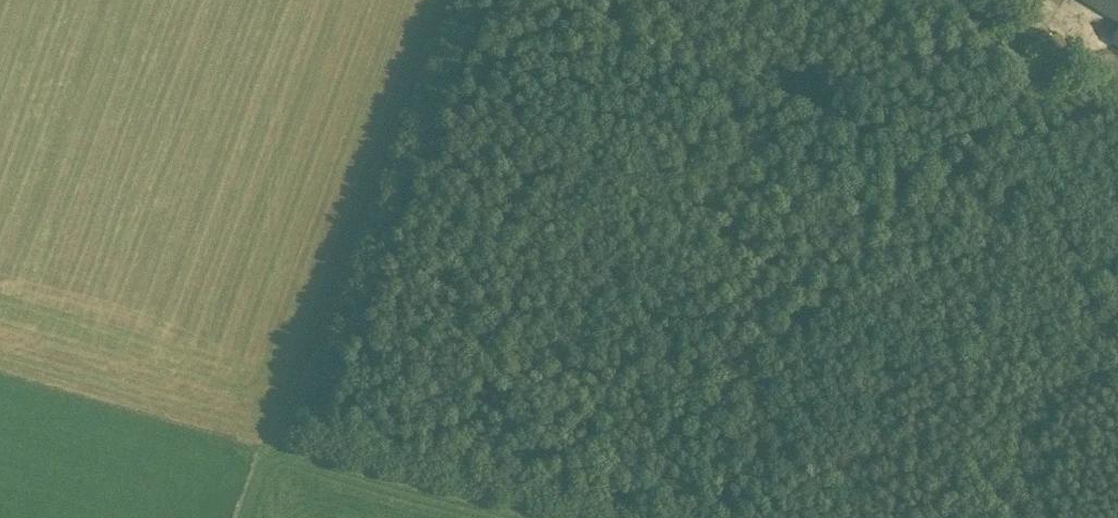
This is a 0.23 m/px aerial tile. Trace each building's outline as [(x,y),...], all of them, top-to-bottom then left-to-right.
[(1117,23),(1117,0),(1080,0),(1117,23)]
